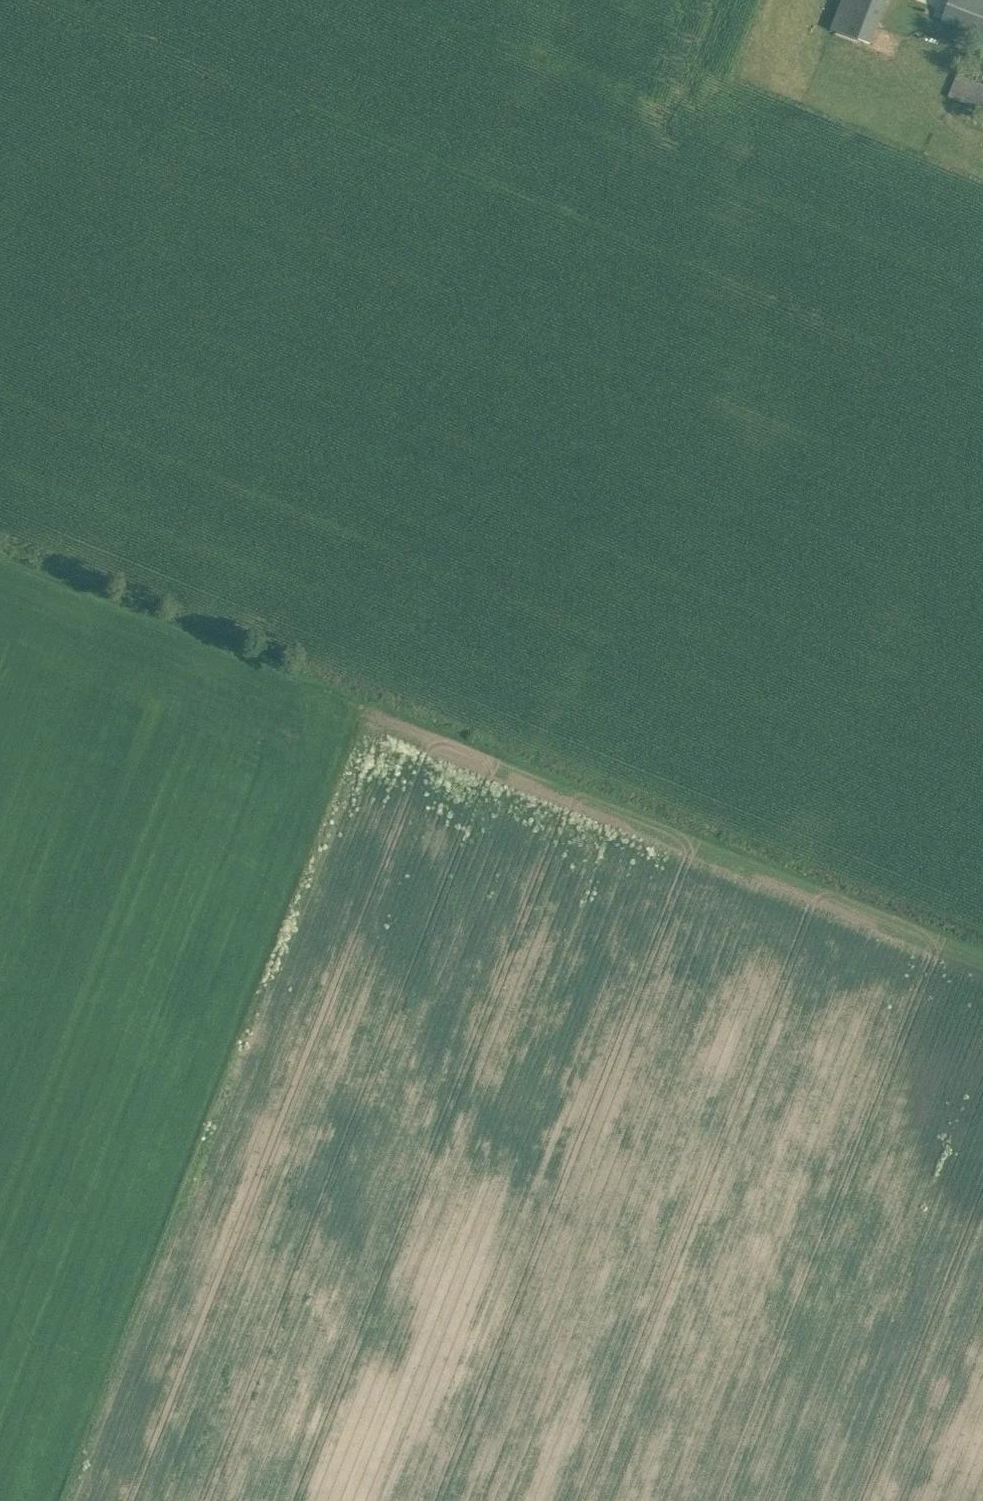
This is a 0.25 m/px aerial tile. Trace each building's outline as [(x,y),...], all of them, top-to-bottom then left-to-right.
[(871,43),(887,0),(841,0),(831,27),(871,43)] [(982,36),(982,0),(949,0),(947,4),(958,8),(952,24),(982,36)] [(982,110),(982,41),(973,36),(948,96),(982,110)]
